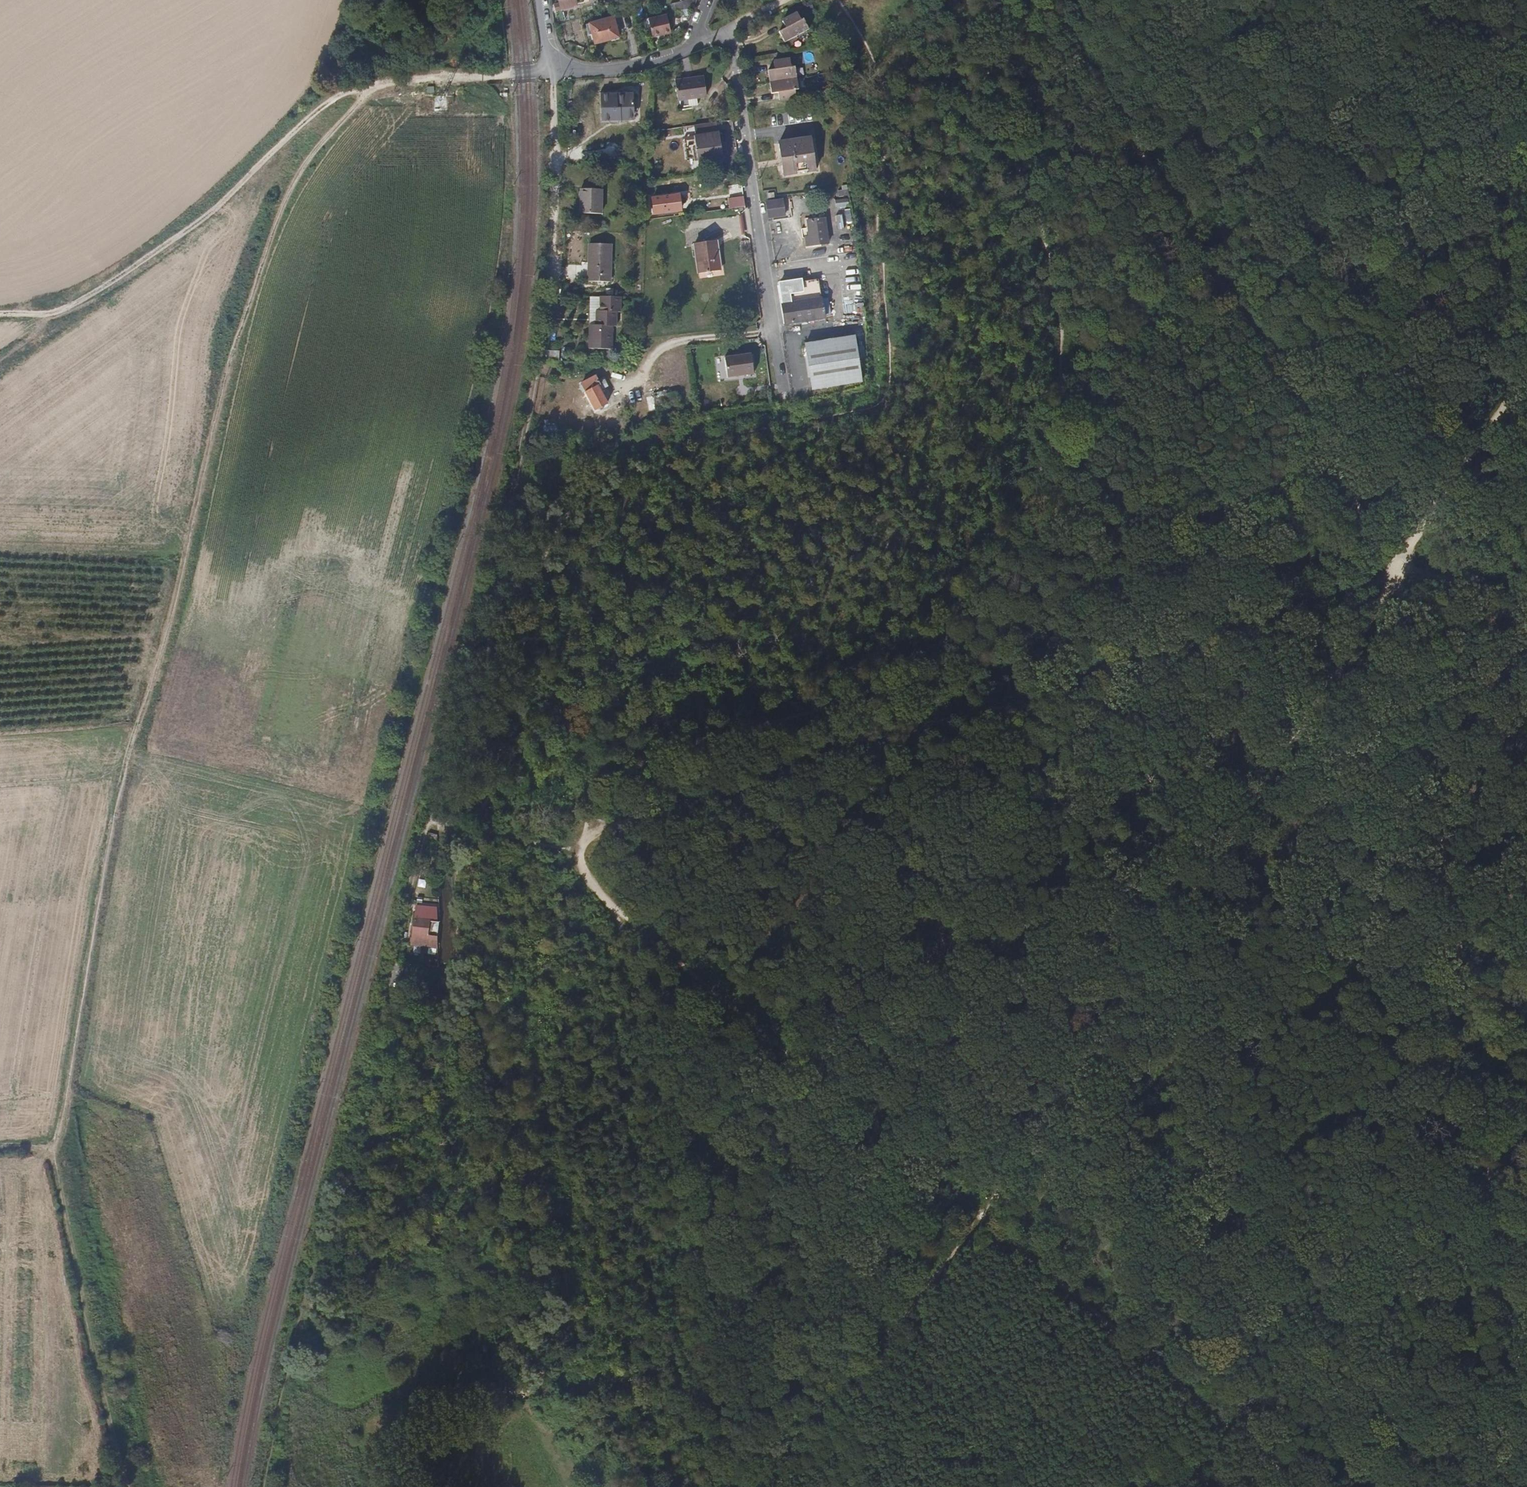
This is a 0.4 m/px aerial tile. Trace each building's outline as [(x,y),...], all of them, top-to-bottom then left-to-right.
[(575,0),(559,0),(559,1),(560,7),(561,7),(561,8),(567,7),(567,6),(576,4),(575,0)] [(696,0),(684,0),(680,1),(681,8),(693,5),(696,0)] [(652,35),(671,31),(666,12),(648,17),(652,35)] [(799,21),(796,14),(784,21),(787,27),(785,29),(777,33),(784,44),(808,30),(802,19),(799,21)] [(617,38),(612,18),(589,23),(593,43),(617,38)] [(766,85),(797,80),(795,68),(791,68),(790,61),(773,63),(775,71),(771,71),(764,72),(766,85)] [(703,76),(682,79),(685,102),(698,100),(698,97),(706,96),(703,76)] [(685,102),(682,79),(674,80),(677,100),(680,99),(681,107),(699,105),(698,100),(685,102)] [(795,92),(798,91),(797,80),(766,85),(768,96),(774,95),(778,95),(779,102),(796,100),(795,92)] [(635,101),(628,102),(628,95),(611,95),(612,102),(602,103),(602,120),(618,120),(617,113),(635,113),(635,101)] [(718,132),(718,133),(716,122),(693,125),(694,136),(693,136),(695,147),(696,147),(697,154),(696,154),(697,165),(722,161),(721,151),(719,151),(718,144),(720,144),(718,132)] [(782,176),(815,172),(811,140),(778,145),(782,176)] [(654,165),(664,164),(663,153),(649,154),(646,166),(654,165)] [(850,195),(849,187),(839,188),(839,196),(850,195)] [(600,189),(578,189),(578,214),(599,214),(600,189)] [(645,218),(653,217),(652,192),(645,193),(645,218)] [(662,212),(680,210),(678,195),(660,197),(662,212)] [(744,206),(743,197),(731,198),(732,207),(744,206)] [(848,197),(834,199),(836,208),(849,206),(848,197)] [(769,218),(784,216),(782,200),(766,202),(769,218)] [(819,235),(817,219),(808,220),(808,217),(805,217),(808,236),(819,235)] [(827,217),(817,219),(819,235),(808,236),(808,237),(810,247),(831,245),(827,217)] [(717,270),(713,240),(691,243),(696,272),(717,270)] [(610,253),(609,244),(588,244),(587,281),(608,282),(610,253)] [(780,300),(820,295),(818,281),(778,286),(780,300)] [(820,299),(820,295),(780,300),(783,318),(785,319),(785,323),(822,317),(822,315),(829,314),(827,298),(820,299)] [(619,297),(599,296),(598,311),(595,311),(595,325),(588,325),(587,348),(607,349),(608,326),(614,326),(614,311),(619,311),(619,297)] [(811,390),(861,382),(854,337),(804,344),(811,390)] [(558,360),(558,350),(545,350),(545,359),(558,360)] [(752,354),(726,357),(729,380),(755,376),(752,354)] [(698,362),(699,369),(707,369),(706,361),(698,362)] [(581,383),(586,392),(596,386),(597,389),(605,384),(602,378),(597,381),(595,376),(581,383)] [(596,386),(586,392),(595,409),(605,404),(597,389),(596,386)] [(433,915),(418,912),(415,934),(430,936),(433,915)]
